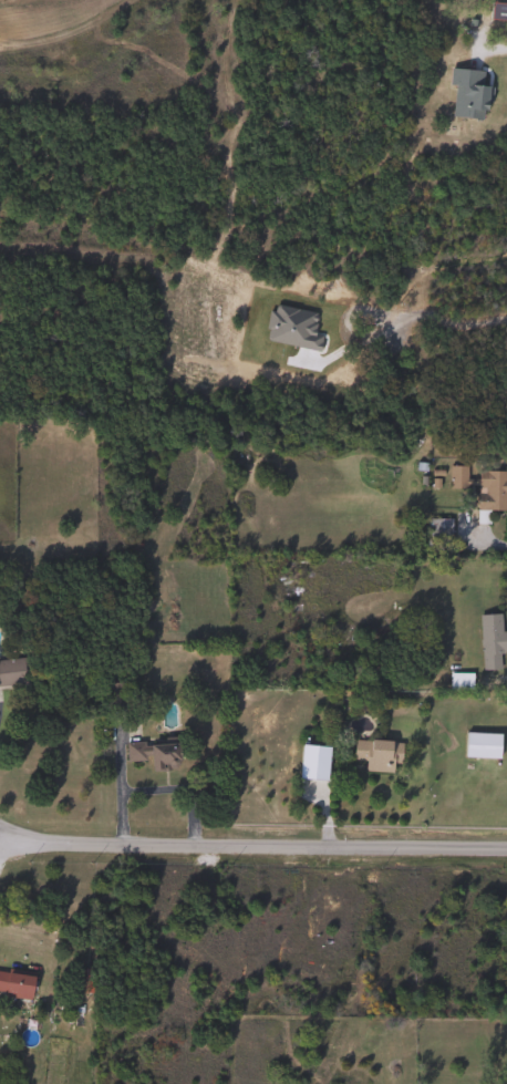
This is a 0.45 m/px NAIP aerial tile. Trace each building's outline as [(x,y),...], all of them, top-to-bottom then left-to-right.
[(451,117),(453,85),(446,85),(447,68),(482,71),(480,85),(486,85),(484,120),(451,117)] [(474,523),(475,488),(446,488),(446,466),(466,466),(466,471),(506,472),(505,512),(486,512),(486,524),(474,523)] [(448,518),(448,546),(424,546),(424,518),(448,518)] [(477,615),(499,615),(500,670),(478,670),(477,615)] [(25,684),(0,686),(0,660),(23,659),(25,684)] [(497,734),(497,758),(462,758),(462,734),(497,734)] [(400,742),(399,765),(394,765),(394,772),(362,771),(362,761),(351,761),(351,740),(400,742)] [(149,771),(148,761),(123,762),(122,743),(176,741),(177,770),(149,771)] [(314,765),(297,765),(297,745),(314,745),(314,765)] [(29,999),(0,994),(0,971),(32,975),(29,999)]
